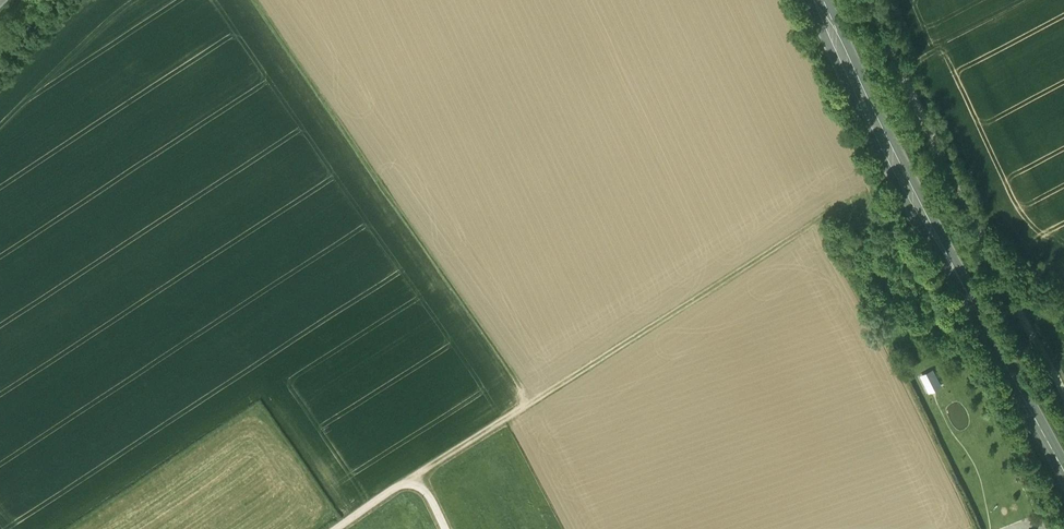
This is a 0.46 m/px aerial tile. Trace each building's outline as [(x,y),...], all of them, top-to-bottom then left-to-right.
[(923,375),(927,385),(939,380),(935,370),(923,375)]
